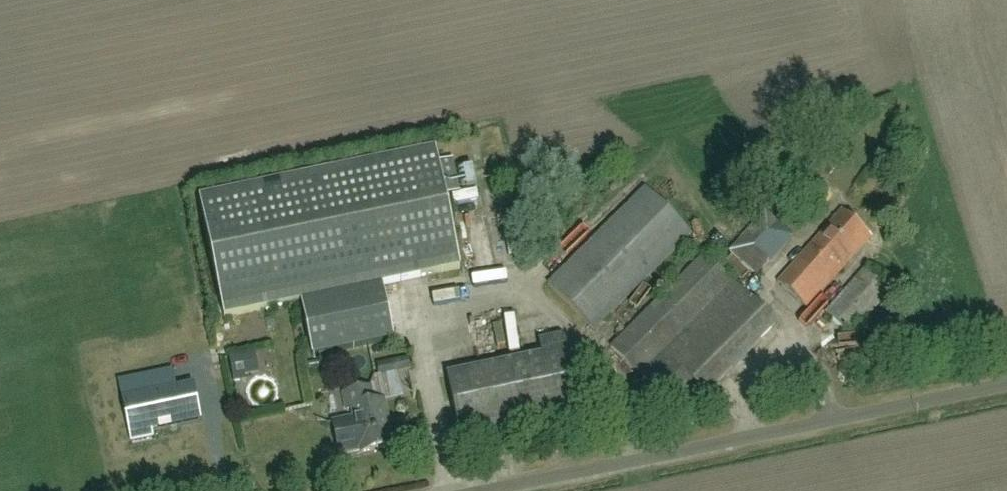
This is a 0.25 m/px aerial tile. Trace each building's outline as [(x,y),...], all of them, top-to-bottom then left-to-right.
[(395,339),(383,284),(461,268),(436,150),(200,199),(225,317),(302,301),(314,356),(395,339)] [(817,184),(824,189),(830,180),(814,168),(804,161),(798,171),(817,184)] [(480,167),(466,169),(467,187),(482,186),(480,167)] [(595,330),(693,234),(645,186),(548,283),(595,330)] [(482,190),(458,195),(460,206),(484,202),(482,190)] [(757,275),(793,235),(765,210),(764,212),(755,205),(749,212),(757,219),(729,250),(757,275)] [(806,308),(870,236),(840,209),(776,281),(806,308)] [(706,397),(778,326),(733,281),(704,253),(611,347),(678,413),(700,391),(706,397)] [(851,336),(890,292),(865,270),(826,313),(851,336)] [(514,324),(477,334),(481,346),(517,335),(514,324)] [(539,342),(542,355),(448,375),(461,435),(588,408),(575,348),(564,337),(539,342)] [(836,343),(838,352),(861,348),(859,339),(836,343)] [(255,351),(229,356),(233,378),(250,375),(258,365),(255,351)] [(400,374),(376,375),(376,397),(401,396),(400,374)] [(273,379),(256,382),(259,405),(276,402),(273,379)] [(124,400),(130,434),(150,429),(200,419),(193,386),(124,400)] [(347,409),(353,408),(355,418),(333,422),(340,453),(361,448),(362,452),(393,445),(384,400),(374,402),(371,387),(344,392),(347,409)]
